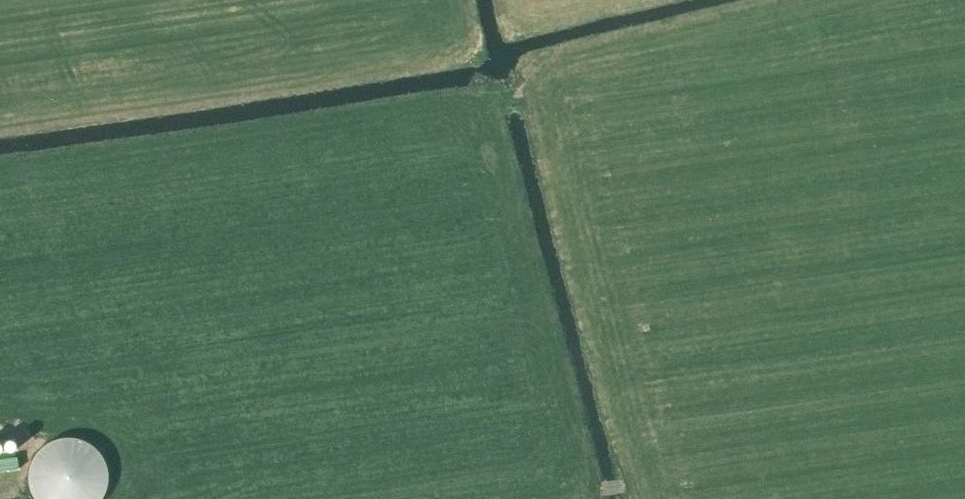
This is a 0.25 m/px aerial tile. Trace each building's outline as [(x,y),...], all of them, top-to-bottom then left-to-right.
[(32,452),(33,498),(104,498),(103,450),(32,452)]
